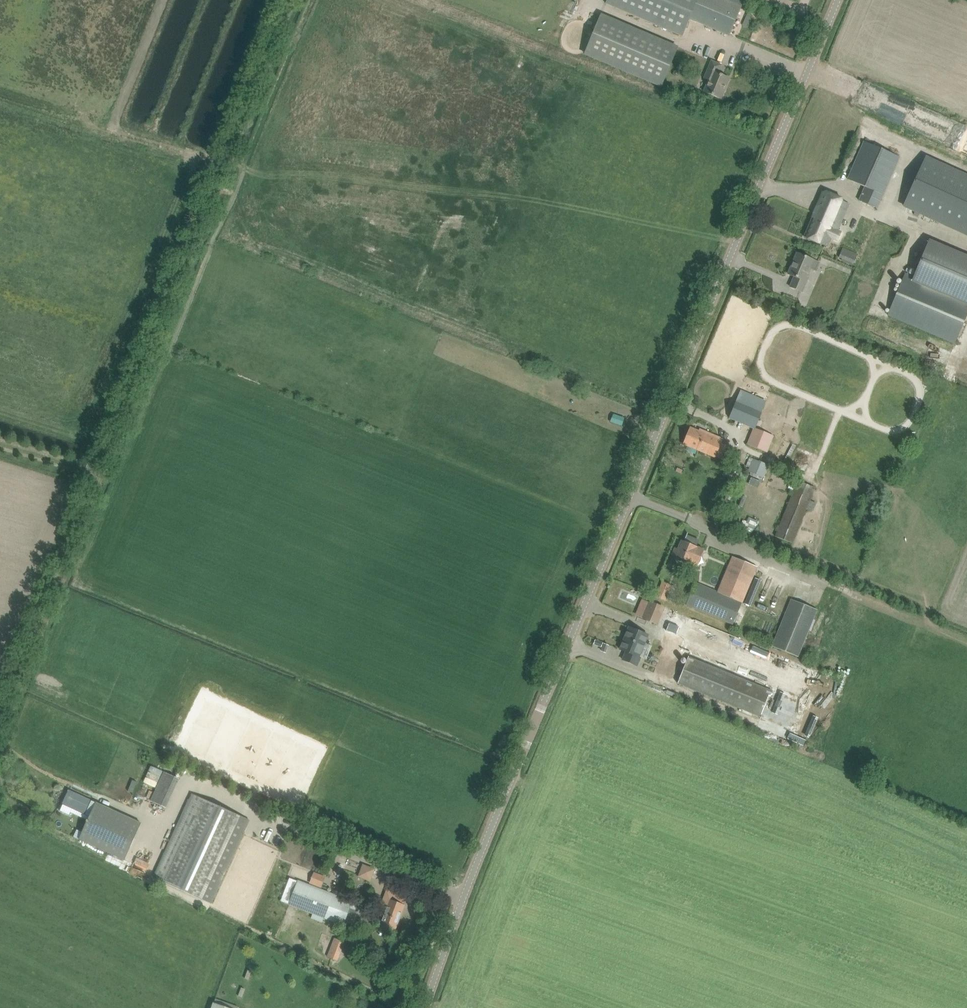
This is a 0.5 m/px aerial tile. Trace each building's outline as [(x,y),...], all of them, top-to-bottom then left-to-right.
[(727,0),(608,0),(606,4),(682,36),(689,19),(729,36),(741,6),(727,0)] [(677,47),(601,15),(585,54),(661,86),(677,47)] [(711,74),(704,91),(720,98),(729,78),(717,73),(721,65),(712,61),(707,73),(711,74)] [(865,186),(859,201),(876,208),(899,157),(864,142),(848,179),(865,186)] [(904,205),(966,234),(966,176),(926,157),(904,205)] [(804,237),(814,241),(827,246),(834,230),(837,231),(849,204),(823,193),(804,237)] [(929,241),(921,260),(914,277),(906,274),(889,315),(956,343),(966,317),(966,257),(929,241)] [(853,262),(857,252),(842,246),(838,256),(853,262)] [(795,277),(790,287),(802,292),(809,276),(807,275),(811,268),(816,270),(819,262),(797,253),(788,274),(795,277)] [(747,444),(767,452),(773,434),(756,427),(766,402),(740,391),(729,418),(754,428),(747,444)] [(683,444),(715,458),(723,439),(699,429),(699,431),(690,427),(683,444)] [(763,477),(768,464),(753,458),(748,471),(763,477)] [(775,535),(792,542),(815,487),(798,480),(775,535)] [(726,491),(722,500),(728,502),(732,493),(726,491)] [(698,566),(704,550),(681,540),(678,549),(675,548),(672,555),(683,559),(681,564),(690,567),(692,563),(698,566)] [(741,604),(757,566),(737,558),(724,592),(695,580),(686,604),(732,623),(741,604)] [(668,593),(670,584),(662,582),(660,590),(668,593)] [(772,646),(799,657),(817,610),(790,599),(772,646)] [(644,618),(657,623),(663,607),(650,602),(644,618)] [(756,727),(796,743),(800,732),(802,732),(817,695),(818,696),(820,691),(815,689),(816,686),(813,685),(819,669),(674,609),(661,640),(665,642),(655,667),(674,674),(681,657),(687,659),(677,682),(760,715),(756,727)] [(639,657),(648,635),(629,627),(620,650),(626,652),(623,660),(637,666),(640,657),(639,657)] [(160,777),(163,771),(153,767),(151,766),(148,771),(151,772),(160,777)] [(150,773),(148,773),(145,777),(148,779),(157,783),(160,778),(150,773)] [(147,780),(145,779),(142,784),(145,785),(154,790),(157,784),(147,780)] [(63,804),(85,814),(91,800),(92,800),(68,789),(62,803),(63,804)] [(154,877),(211,903),(245,828),(236,824),(240,815),(192,793),(154,877)] [(125,859),(141,823),(96,802),(79,839),(125,859)] [(62,820),(59,829),(73,834),(76,825),(62,820)] [(359,876),(370,880),(375,869),(363,864),(359,876)] [(325,876),(314,872),(310,882),(321,886),(325,876)] [(311,917),(322,921),(324,917),(342,924),(349,907),(358,911),(361,904),(328,892),(298,880),(289,904),(313,913),(311,917)] [(405,905),(395,901),(390,899),(379,928),(394,934),(405,905)] [(337,960),(344,941),(335,937),(328,957),(337,960)]
